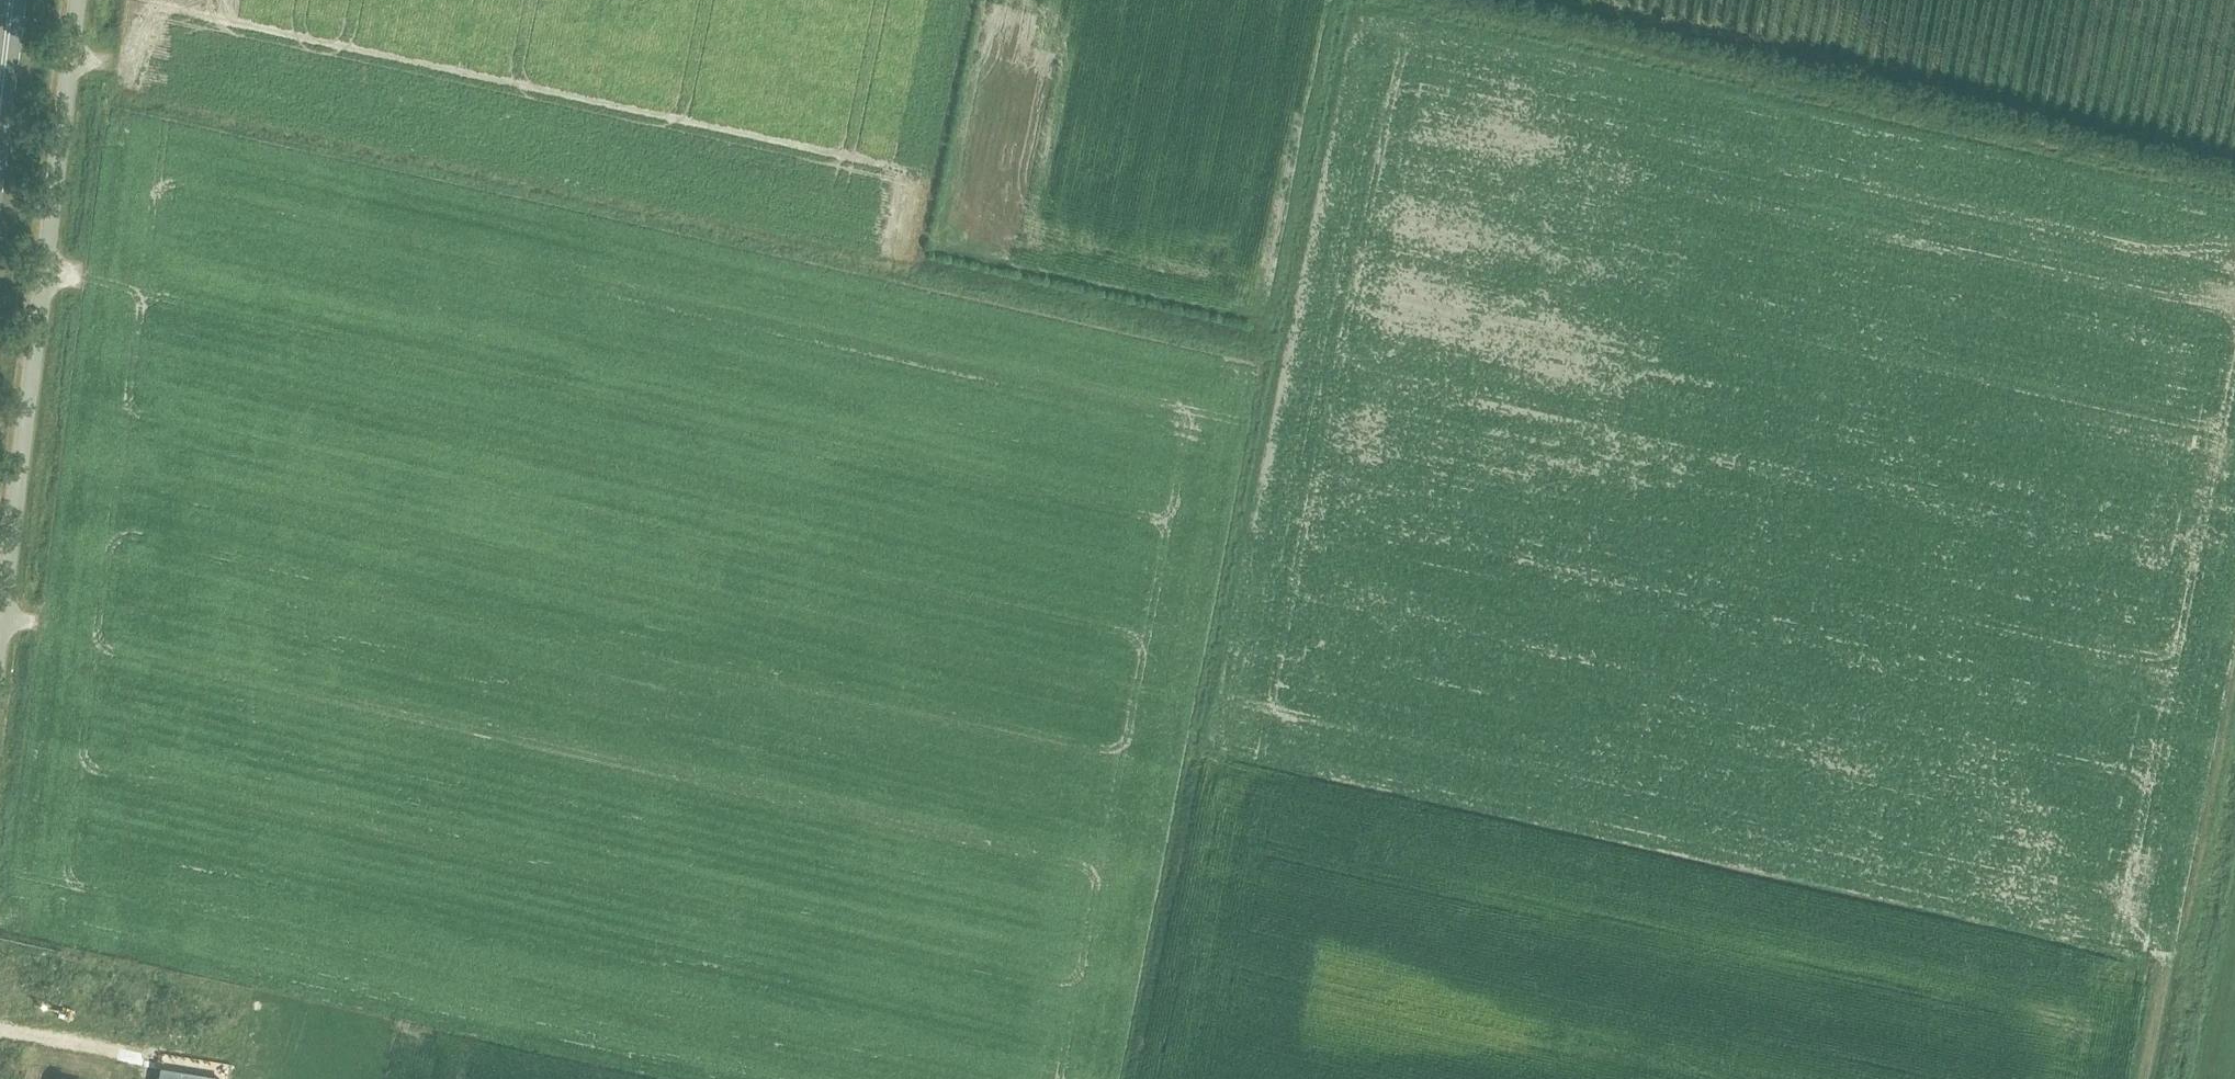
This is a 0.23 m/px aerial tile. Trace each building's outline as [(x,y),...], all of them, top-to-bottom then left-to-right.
[(222,1078),(159,1068),(158,1078),(222,1078)]
